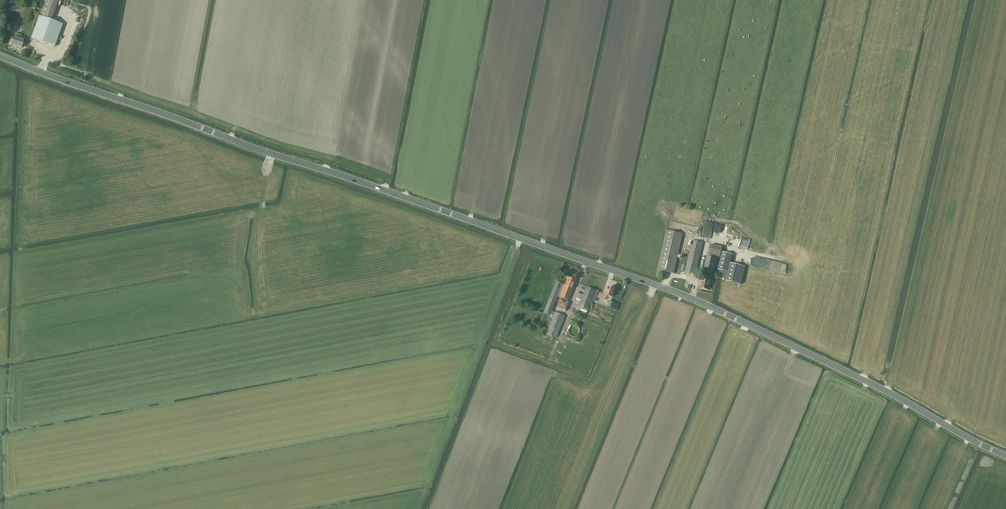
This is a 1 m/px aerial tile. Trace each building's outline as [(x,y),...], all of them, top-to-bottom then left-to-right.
[(58,4),(60,5),(61,1),(60,1),(60,0),(45,0),(41,14),(46,16),(46,17),(53,19),(58,4)] [(32,38),(55,46),(63,24),(40,16),(32,38)] [(15,23),(11,34),(15,35),(16,33),(19,25),(15,23)] [(15,35),(12,44),(22,47),(25,40),(20,38),(21,35),(16,33),(15,35)] [(729,234),(731,227),(715,223),(714,231),(729,234)] [(658,269),(674,273),(683,234),(667,230),(658,269)] [(748,243),(749,240),(732,235),(731,239),(748,243)] [(685,271),(695,274),(703,243),(693,241),(685,271)] [(708,254),(720,257),(722,247),(711,244),(708,254)] [(723,252),(718,270),(728,272),(726,281),(740,284),(744,267),(730,263),(732,254),(729,254),(723,252)] [(703,276),(700,288),(709,290),(711,278),(709,278),(710,274),(713,275),(717,259),(707,256),(703,273),(705,273),(704,277),(703,276)] [(543,313),(550,316),(553,317),(546,334),(556,338),(565,316),(555,312),(552,311),(558,297),(568,301),(576,281),(568,277),(565,285),(556,281),(543,313)] [(579,307),(588,310),(595,291),(586,287),(579,307)] [(608,296),(611,297),(614,289),(608,287),(605,295),(604,298),(607,299),(608,296)] [(568,303),(560,300),(556,308),(565,311),(568,303)] [(609,301),(607,307),(610,308),(615,309),(616,306),(617,304),(609,301)] [(579,334),(579,332),(579,330),(579,328),(577,327),(576,326),(574,326),(572,326),(570,327),(569,328),(569,330),(568,332),(569,334),(570,335),(571,336),(573,337),(575,337),(577,336),(578,335),(579,334)]
